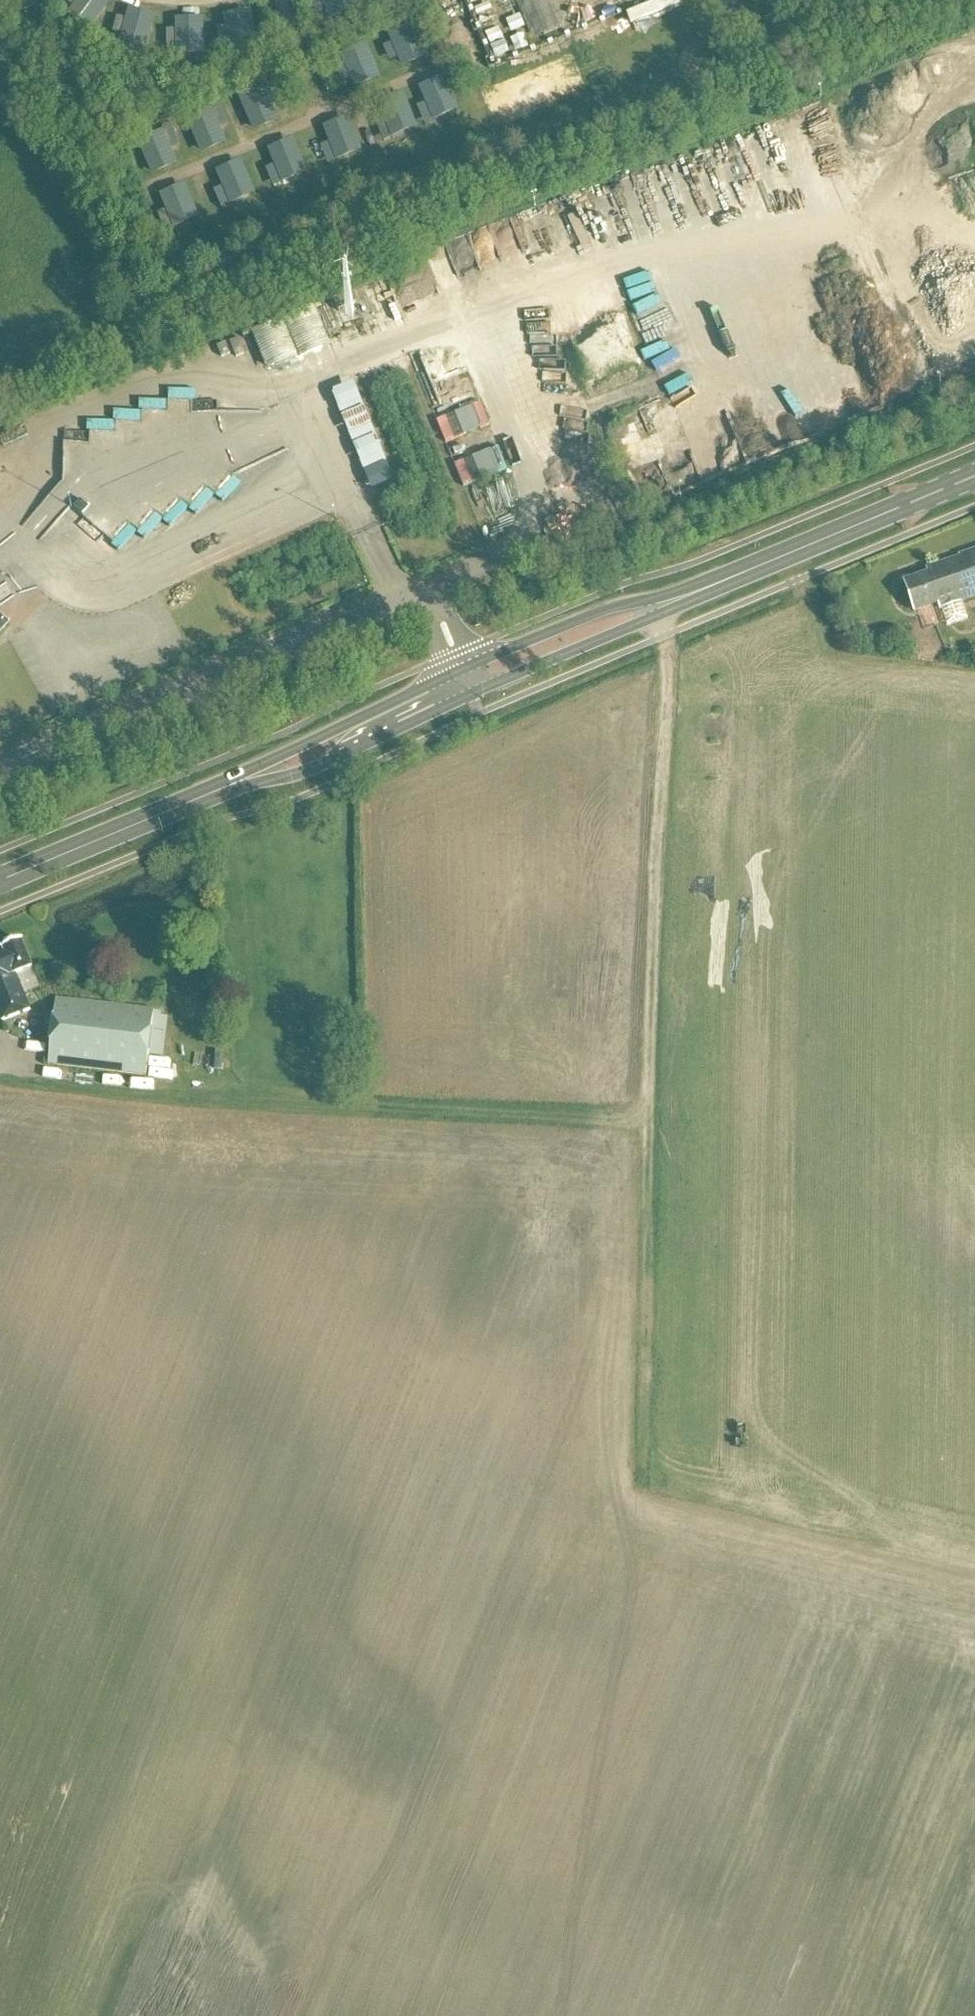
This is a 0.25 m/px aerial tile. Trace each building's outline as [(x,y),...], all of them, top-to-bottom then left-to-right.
[(71,9),(96,25),(111,2),(108,0),(77,0),(71,9)] [(327,12),(350,3),(349,0),(322,0),(327,12)] [(567,23),(557,0),(518,0),(534,37),(567,23)] [(121,35),(149,44),(157,18),(128,9),(121,35)] [(177,19),(176,47),(206,47),(206,20),(177,19)] [(403,63),(412,59),(402,36),(394,39),(403,63)] [(355,85),(378,74),(366,50),(344,60),(355,85)] [(263,94),(242,104),(254,128),(275,117),(263,94)] [(407,98),(386,102),(391,124),(412,119),(407,98)] [(213,116),(191,124),(199,146),(222,138),(213,116)] [(327,126),(333,152),(355,146),(348,121),(327,126)] [(164,137),(141,146),(151,170),(174,161),(164,137)] [(242,161),(218,172),(229,197),(253,186),(242,161)] [(171,217),(196,208),(189,186),(163,195),(171,217)] [(352,292),(333,300),(339,312),(357,304),(352,292)] [(315,308),(252,334),(267,371),(330,345),(315,308)] [(368,489),(391,480),(352,379),(329,388),(368,489)] [(482,400),(436,419),(445,442),(491,424),(482,400)] [(668,451),(690,441),(686,430),(663,439),(668,451)] [(490,450),(454,461),(462,486),(498,474),(490,450)] [(903,584),(913,613),(931,607),(938,604),(940,611),(942,610),(948,627),(967,620),(961,604),(974,599),(974,548),(944,559),(945,561),(926,568),(928,575),(903,584)] [(10,625),(3,618),(0,621),(0,636),(10,625)] [(0,954),(0,1019),(2,1023),(29,1012),(22,995),(39,988),(21,943),(15,940),(6,944),(2,950),(3,953),(0,954)] [(146,1077),(154,1011),(55,999),(47,1065),(146,1077)]
